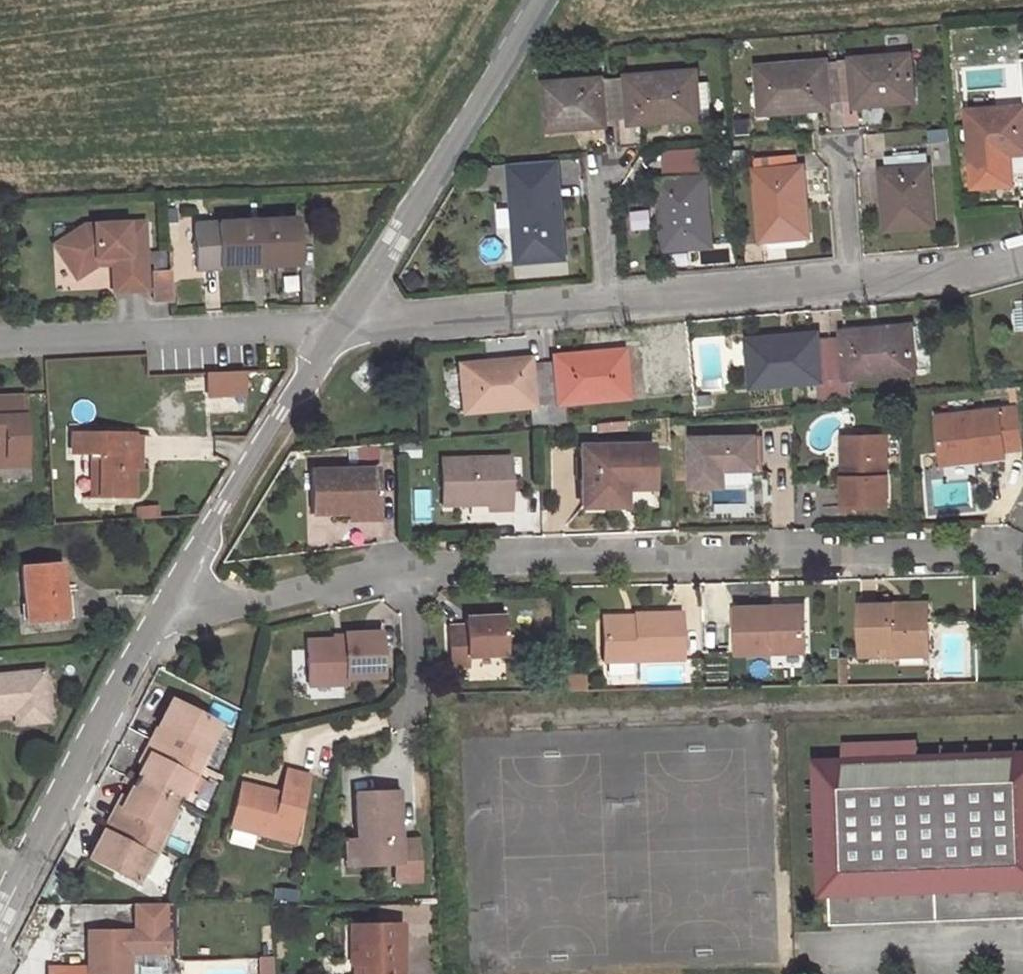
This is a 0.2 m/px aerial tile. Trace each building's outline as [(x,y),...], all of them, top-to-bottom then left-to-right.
[(910,55),(759,67),(762,113),(830,107),(830,102),(855,99),(856,105),(913,101),(910,55)] [(696,72),(545,84),(549,130),(606,125),(605,119),(632,117),(632,123),(700,118),(696,72)] [(968,112),(972,157),(1022,153),(1022,107),(968,112)] [(664,169),(703,167),(702,148),(663,149),(664,169)] [(889,172),(883,172),(888,228),(933,224),(928,153),(887,156),(889,172)] [(756,158),(757,171),(797,168),(796,154),(756,158)] [(511,163),(520,261),(564,257),(558,179),(553,179),(551,160),(511,163)] [(797,168),(757,171),(762,240),(768,239),(808,236),(802,168),(797,168)] [(706,178),(661,181),(666,248),(711,245),(706,178)] [(497,234),(512,232),(510,205),(495,207),(497,234)] [(196,270),(218,269),(300,265),(298,219),(193,224),(196,270)] [(85,228),(64,241),(75,258),(65,264),(76,281),(97,268),(113,267),(115,295),(148,293),(145,225),(85,228)] [(808,236),(768,239),(768,247),(771,249),(806,246),(809,244),(808,236)] [(55,247),(65,264),(75,258),(64,241),(55,247)] [(168,272),(152,272),(153,302),(169,302),(168,272)] [(818,334),(749,340),(754,386),(817,380),(818,401),(849,398),(847,377),(914,371),(913,350),(924,349),(921,324),(843,331),(844,338),(818,341),(818,334)] [(529,360),(461,366),(465,412),(529,406),(531,426),(565,423),(564,403),(626,398),(622,351),(554,357),(555,364),(530,366),(529,360)] [(241,371),(206,373),(207,395),(242,393),(241,371)] [(26,457),(22,394),(0,395),(0,459),(26,457)] [(969,465),(1000,462),(999,455),(1010,454),(1013,411),(933,419),(938,461),(968,458),(969,465)] [(132,433),(73,433),(74,471),(90,471),(101,471),(101,498),(132,497),(132,456),(132,436),(132,433)] [(144,436),(132,436),(132,456),(144,455),(144,436)] [(688,438),(689,487),(721,487),(721,470),(754,469),(753,437),(688,438)] [(848,445),(849,479),(841,479),(841,509),(884,507),(882,444),(848,445)] [(849,479),(848,445),(840,445),(841,479),(849,479)] [(607,492),(622,492),(650,491),(649,447),(579,449),(580,509),(608,509),(607,492)] [(0,459),(0,467),(26,466),(26,457),(0,459)] [(968,458),(938,461),(938,467),(969,465),(968,458)] [(440,508),(484,507),(490,507),(490,512),(507,512),(506,459),(438,462),(440,508)] [(90,497),(101,498),(101,471),(90,471),(90,497)] [(311,518),(347,516),(347,512),(377,510),(376,472),(309,475),(311,518)] [(608,509),(622,508),(622,492),(607,492),(608,509)] [(347,522),(377,520),(377,510),(347,512),(347,516),(347,522)] [(59,565),(21,568),(26,622),(64,619),(59,565)] [(892,614),(926,614),(926,604),(891,605),(892,614)] [(926,614),(892,614),(891,605),(858,606),(859,656),(893,655),(893,651),(928,651),(926,614)] [(765,608),(732,608),(733,654),(802,652),(801,613),(766,614),(765,608)] [(602,663),(681,661),(679,614),(635,615),(635,622),(601,624),(602,663)] [(503,619),(465,621),(465,630),(448,630),(450,669),(467,669),(466,657),(504,657),(503,619)] [(378,634),(343,636),(343,643),(305,646),(307,682),(381,677),(378,634)] [(184,655),(176,671),(186,676),(189,670),(186,669),(192,659),(184,655)] [(0,676),(0,714),(47,710),(44,672),(0,676)] [(205,755),(221,723),(175,698),(167,714),(171,717),(147,764),(130,797),(109,838),(105,844),(101,842),(93,857),(139,882),(156,850),(159,852),(168,834),(165,832),(197,770),(200,772),(208,757),(205,755)] [(147,764),(171,717),(167,714),(142,762),(147,764)] [(845,741),(846,760),(819,761),(824,891),(830,891),(832,917),(1022,909),(1022,753),(912,758),(911,738),(845,741)] [(231,827),(290,841),(306,775),(284,771),(278,796),(241,787),(231,827)] [(400,862),(397,789),(355,790),(357,837),(358,863),(400,862)] [(125,795),(106,831),(101,842),(105,844),(109,838),(130,797),(125,795)] [(232,828),(228,840),(252,847),(255,835),(232,828)] [(345,837),(346,864),(358,863),(357,837),(345,837)] [(84,936),(85,973),(125,973),(125,956),(165,956),(165,935),(161,935),(161,907),(131,907),(131,936),(84,936)] [(399,924),(348,925),(349,965),(352,965),(359,965),(359,973),(400,973),(399,924)] [(273,961),(262,961),(262,973),(274,973),(273,961)]
